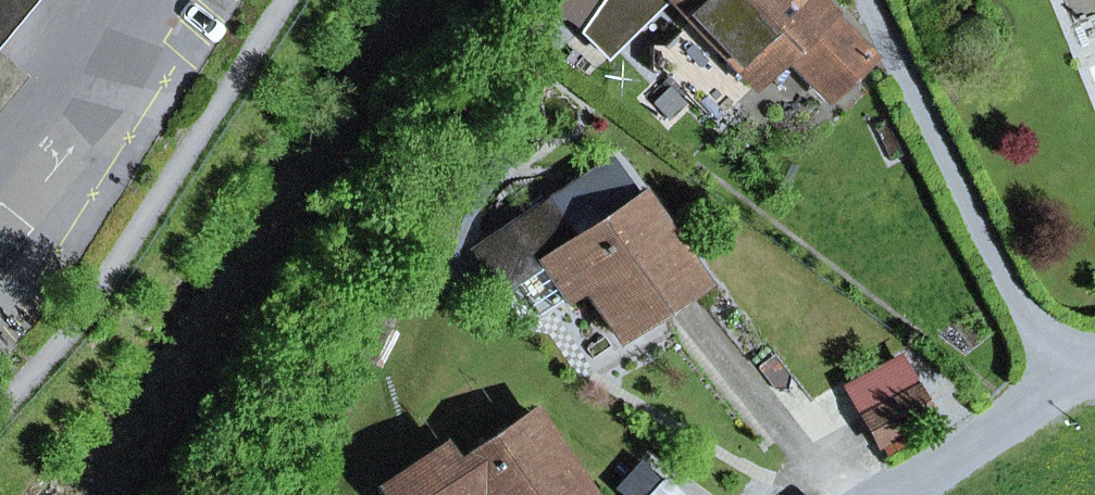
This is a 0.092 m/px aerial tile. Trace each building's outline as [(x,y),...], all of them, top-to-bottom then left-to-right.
[(26,0),(0,0),(0,31),(26,0)] [(580,33),(604,0),(560,0),(551,13),(580,33)] [(580,33),(598,50),(650,0),(604,0),(580,33)] [(607,59),(667,0),(650,0),(598,50),(607,59)] [(812,0),(672,0),(699,28),(710,18),(729,37),(718,47),(755,85),(785,56),(827,99),(869,58),(812,0)] [(549,202),(475,252),(500,290),(542,262),(565,296),(584,284),(620,338),(699,286),(638,195),(573,238),(549,202)] [(862,416),(914,388),(899,360),(846,389),(862,416)] [(914,388),(862,416),(877,443),(929,415),(914,388)] [(530,413),(454,463),(442,444),(378,487),(383,494),(585,494),(530,413)] [(669,476),(656,494),(696,494),(669,476)]
